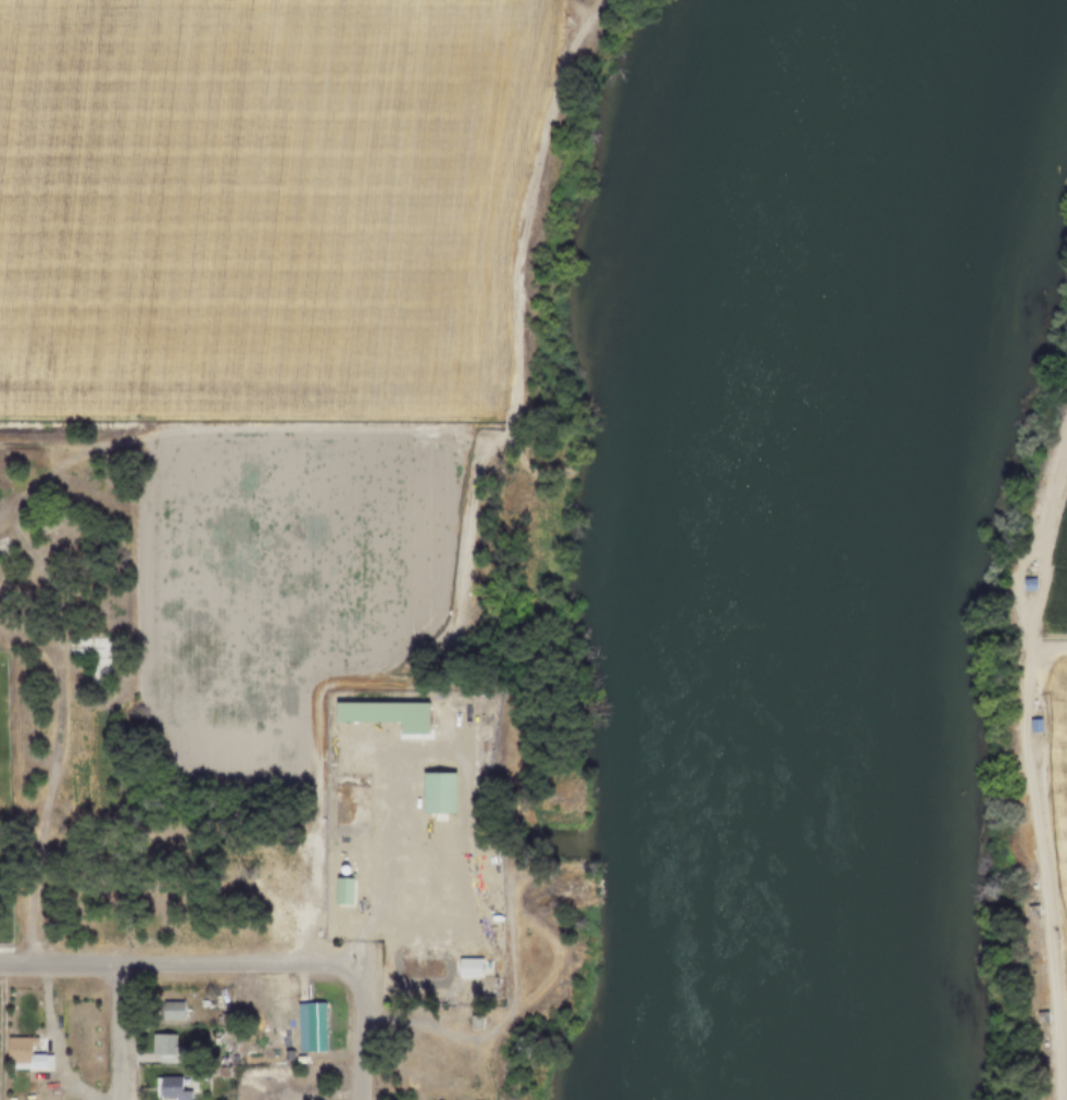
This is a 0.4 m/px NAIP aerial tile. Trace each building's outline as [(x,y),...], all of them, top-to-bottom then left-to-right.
[(419,772),(452,773),(451,812),(419,811),(419,772)] [(332,876),(350,877),(349,904),(331,903),(332,876)] [(454,958),(479,957),(479,976),(454,976),(454,958)] [(160,1002),(180,1002),(180,1022),(160,1022),(160,1002)] [(292,1003),(321,1002),(323,1051),(296,1052),(292,1003)] [(466,1016),(478,1015),(479,1029),(466,1030),(466,1016)] [(279,1025),(290,1025),(290,1035),(279,1035),(279,1025)] [(179,1048),(179,1060),(172,1060),(172,1063),(146,1063),(146,1035),(172,1035),(172,1048),(179,1048)] [(3,1063),(3,1047),(3,1037),(33,1037),(33,1047),(27,1047),(27,1054),(41,1054),(41,1055),(49,1055),(49,1072),(24,1072),(24,1070),(17,1070),(17,1063),(3,1063)] [(214,1076),(214,1067),(223,1067),(223,1076),(214,1076)] [(4,1068),(13,1068),(13,1077),(4,1077),(4,1068)] [(188,1091),(187,1099),(176,1099),(176,1097),(158,1097),(152,1097),(152,1078),(158,1078),(158,1076),(177,1076),(177,1091),(188,1091)]
